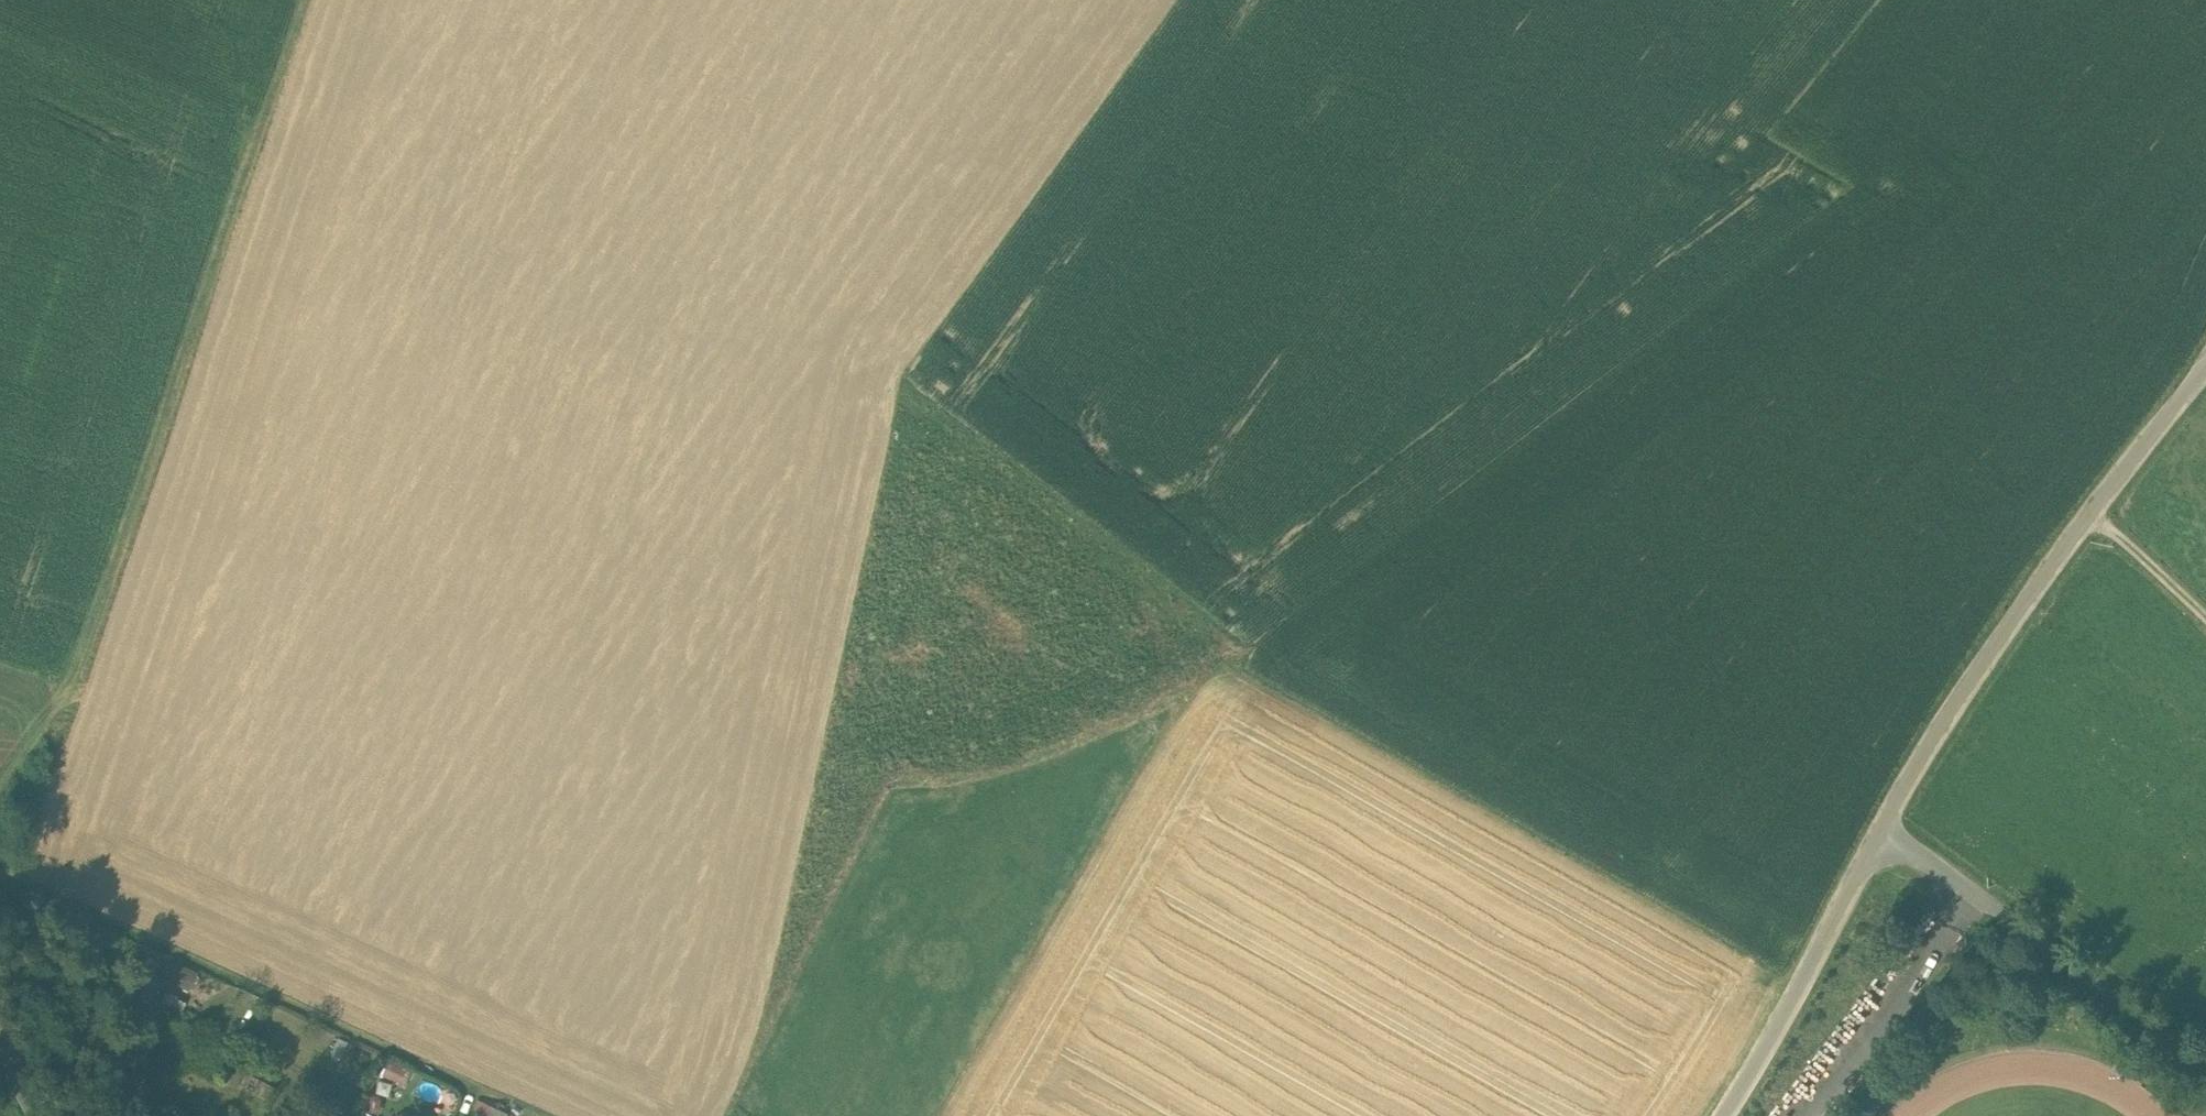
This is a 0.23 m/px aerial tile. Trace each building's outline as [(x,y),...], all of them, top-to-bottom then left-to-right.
[(172,957),(163,976),(191,989),(200,969),(172,957)] [(181,1002),(187,989),(162,977),(156,990),(181,1002)] [(411,1065),(383,1053),(376,1068),(405,1081),(411,1065)] [(272,1082),(247,1067),(239,1080),(263,1096),(272,1082)] [(477,1100),(470,1115),(506,1115),(507,1113),(477,1100)]
